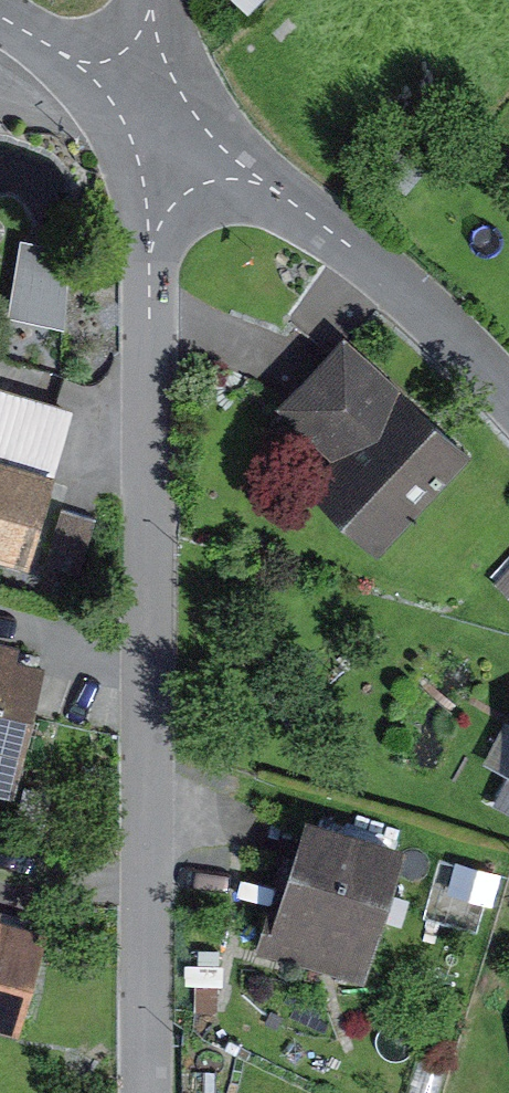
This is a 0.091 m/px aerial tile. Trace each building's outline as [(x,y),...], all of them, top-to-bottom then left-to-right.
[(21,122),(0,115),(0,176),(21,122)] [(70,301),(81,224),(27,216),(15,293),(70,301)] [(313,400),(377,461),(344,496),(401,550),(491,456),(369,341),(313,400)] [(100,405),(0,378),(0,448),(82,471),(100,405)] [(82,471),(0,448),(0,541),(58,557),(82,471)] [(0,621),(0,794),(35,802),(73,637),(0,621)] [(436,852),(335,822),(296,954),(397,984),(436,852)] [(1,1020),(44,1032),(73,928),(0,908),(0,1019),(1,1020)]
